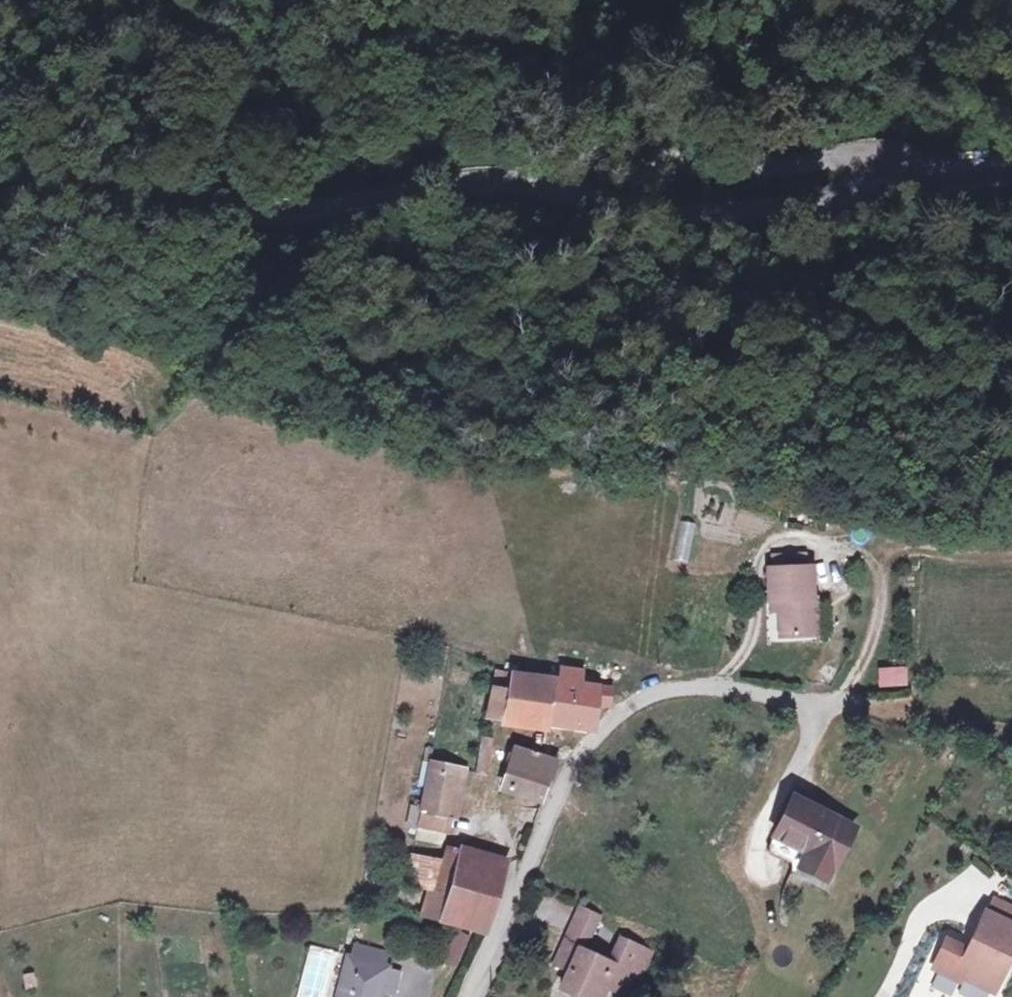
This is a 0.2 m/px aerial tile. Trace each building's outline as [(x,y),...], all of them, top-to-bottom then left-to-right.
[(783,575),(783,606),(795,605),(795,623),(796,646),(829,644),(830,610),(822,610),(820,574),(783,575)] [(783,623),(795,623),(795,605),(783,606),(783,623)] [(555,680),(579,684),(581,673),(564,670),(562,677),(556,676),(555,680)] [(544,724),(555,680),(514,673),(510,689),(490,686),(484,717),(544,724)] [(579,684),(555,680),(544,724),(570,727),(591,724),(595,704),(606,705),(610,689),(579,684)] [(473,772),(482,774),(486,748),(478,746),(473,772)] [(500,784),(540,795),(548,777),(551,777),(556,762),(511,747),(500,784)] [(462,770),(433,764),(423,824),(448,830),(450,819),(456,819),(462,770)] [(799,795),(773,846),(835,878),(861,827),(799,795)] [(468,853),(463,874),(505,886),(511,864),(468,853)] [(505,886),(463,874),(456,899),(500,912),(505,886)] [(500,912),(456,899),(437,894),(431,916),(494,934),(500,912)] [(988,914),(1011,925),(1011,909),(995,900),(988,914)] [(987,913),(972,941),(978,944),(973,953),(947,939),(933,967),(960,982),(962,978),(993,994),(1011,957),(1011,925),(988,914),(987,913)] [(443,964),(461,970),(471,936),(453,931),(443,964)] [(567,969),(560,985),(587,996),(593,996),(601,979),(624,989),(632,969),(640,971),(650,946),(618,932),(608,957),(577,944),(567,969)] [(553,963),(567,969),(577,944),(579,940),(565,934),(553,963)] [(357,952),(352,966),(382,976),(386,961),(357,952)] [(352,966),(349,966),(340,996),(381,996),(386,981),(387,977),(382,976),(352,966)] [(386,981),(381,996),(395,996),(399,985),(386,981)]
